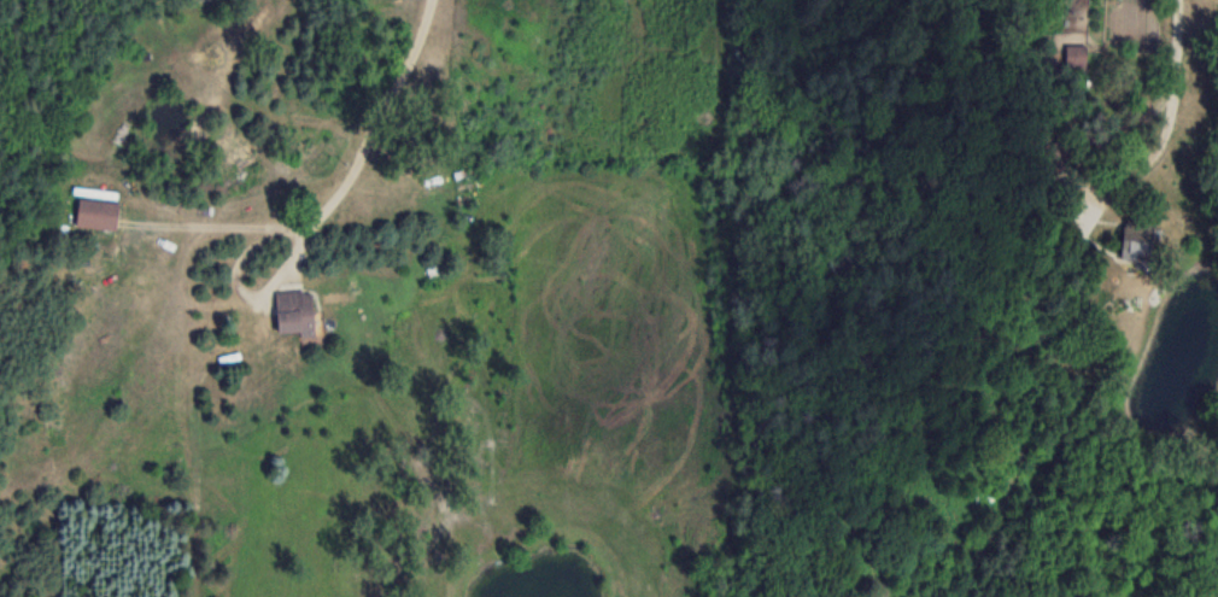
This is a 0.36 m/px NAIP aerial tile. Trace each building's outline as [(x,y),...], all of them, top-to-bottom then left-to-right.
[(1086,45),(1066,45),(1066,68),(1086,68),(1086,45)] [(116,228),(117,201),(76,199),(75,227),(116,228)] [(1151,220),(1124,217),(1120,257),(1147,260),(1151,220)] [(275,290),(275,333),(312,333),(312,290),(275,290)]
